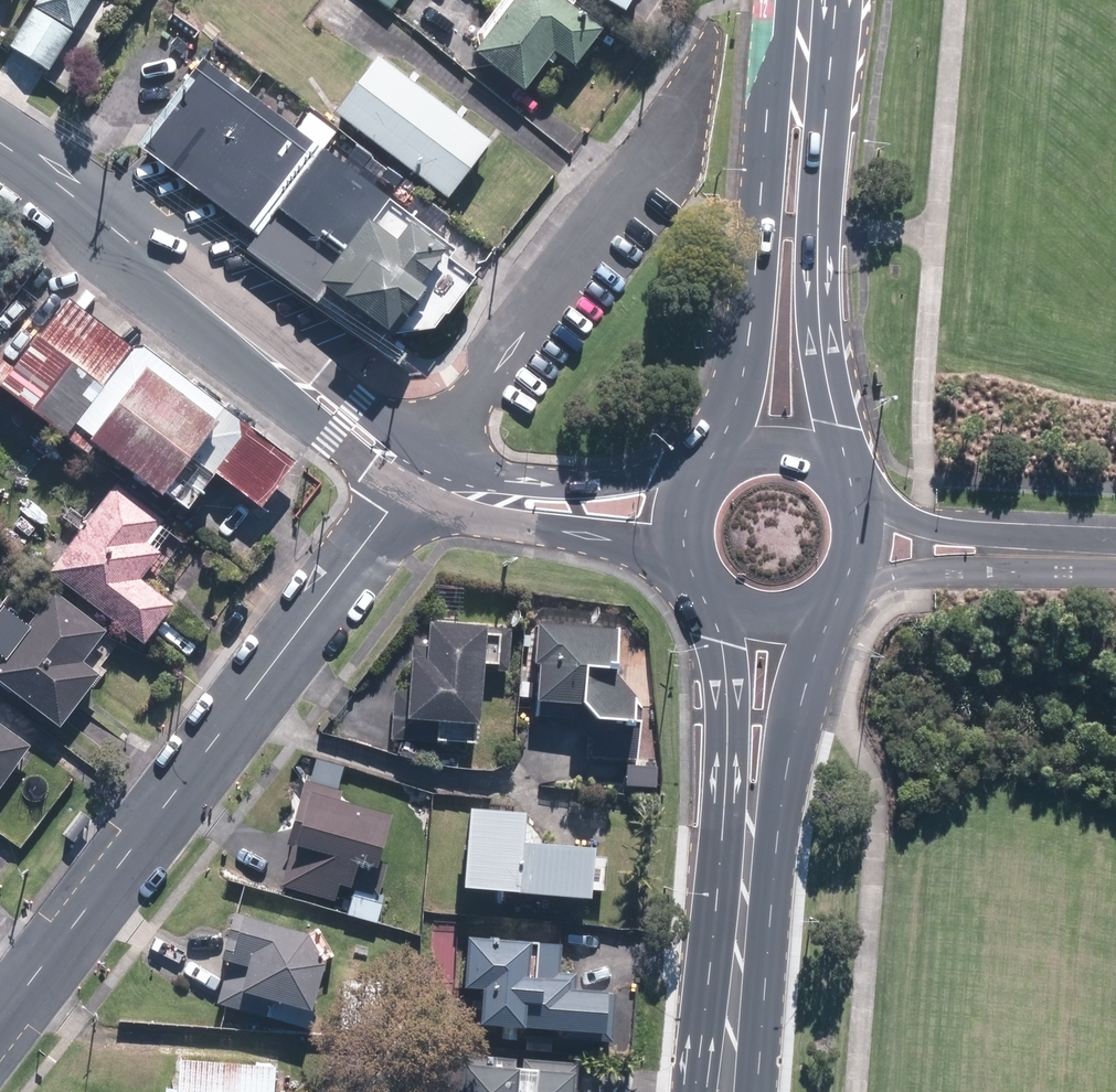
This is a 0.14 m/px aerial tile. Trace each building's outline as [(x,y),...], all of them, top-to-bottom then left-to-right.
[(35,8),(74,31),(92,0),(40,0),(35,8)] [(389,11),(397,0),(374,0),(389,11)] [(474,57),(522,94),(553,54),(571,67),(598,32),(556,0),(518,0),(474,57)] [(623,16),(632,0),(595,0),(623,16)] [(34,14),(11,50),(50,73),(72,38),(34,14)] [(489,143),(377,58),(335,114),(446,198),(489,143)] [(301,135),(201,62),(142,138),(262,226),(325,275),(365,221),(368,224),(387,199),(301,135)] [(448,262),(456,251),(387,199),(368,224),(365,221),(325,275),(318,283),(387,334),(431,331),(470,279),(448,262)] [(282,465),(57,303),(3,377),(180,504),(202,474),(250,508),(282,465)] [(116,487),(50,574),(142,644),(171,606),(139,581),(160,554),(155,551),(169,533),(159,525),(162,522),(116,487)] [(52,593),(0,661),(0,682),(58,726),(97,675),(95,673),(116,645),(102,634),(103,632),(52,593)] [(506,673),(509,629),(428,624),(426,648),(412,647),(411,660),(396,678),(391,738),(474,744),(475,725),(477,725),(481,671),(506,673)] [(615,630),(535,625),(533,663),(538,664),(535,716),(571,719),(591,742),(590,756),(635,759),(637,722),(630,722),(632,697),(612,672),(615,630)] [(28,747),(0,728),(0,787),(28,747)] [(292,846),(281,887),(332,901),(337,884),(375,895),(386,857),(376,854),(387,815),(337,800),(339,792),(305,782),(287,844),(292,846)] [(468,810),(460,887),(587,899),(592,849),(518,842),(521,815),(468,810)] [(229,961),(217,1003),(264,1017),(269,999),(308,1011),(321,963),(305,935),(234,915),(222,959),(229,961)] [(482,988),(480,1023),(557,1029),(557,1035),(609,1038),(612,997),(603,996),(603,991),(573,989),(574,975),(554,974),(556,945),(468,939),(465,987),(482,988)] [(280,1060),(184,1053),(182,1081),(168,1081),(168,1091),(277,1091),(280,1060)] [(472,1091),(575,1091),(577,1066),(475,1058),(472,1091)]
